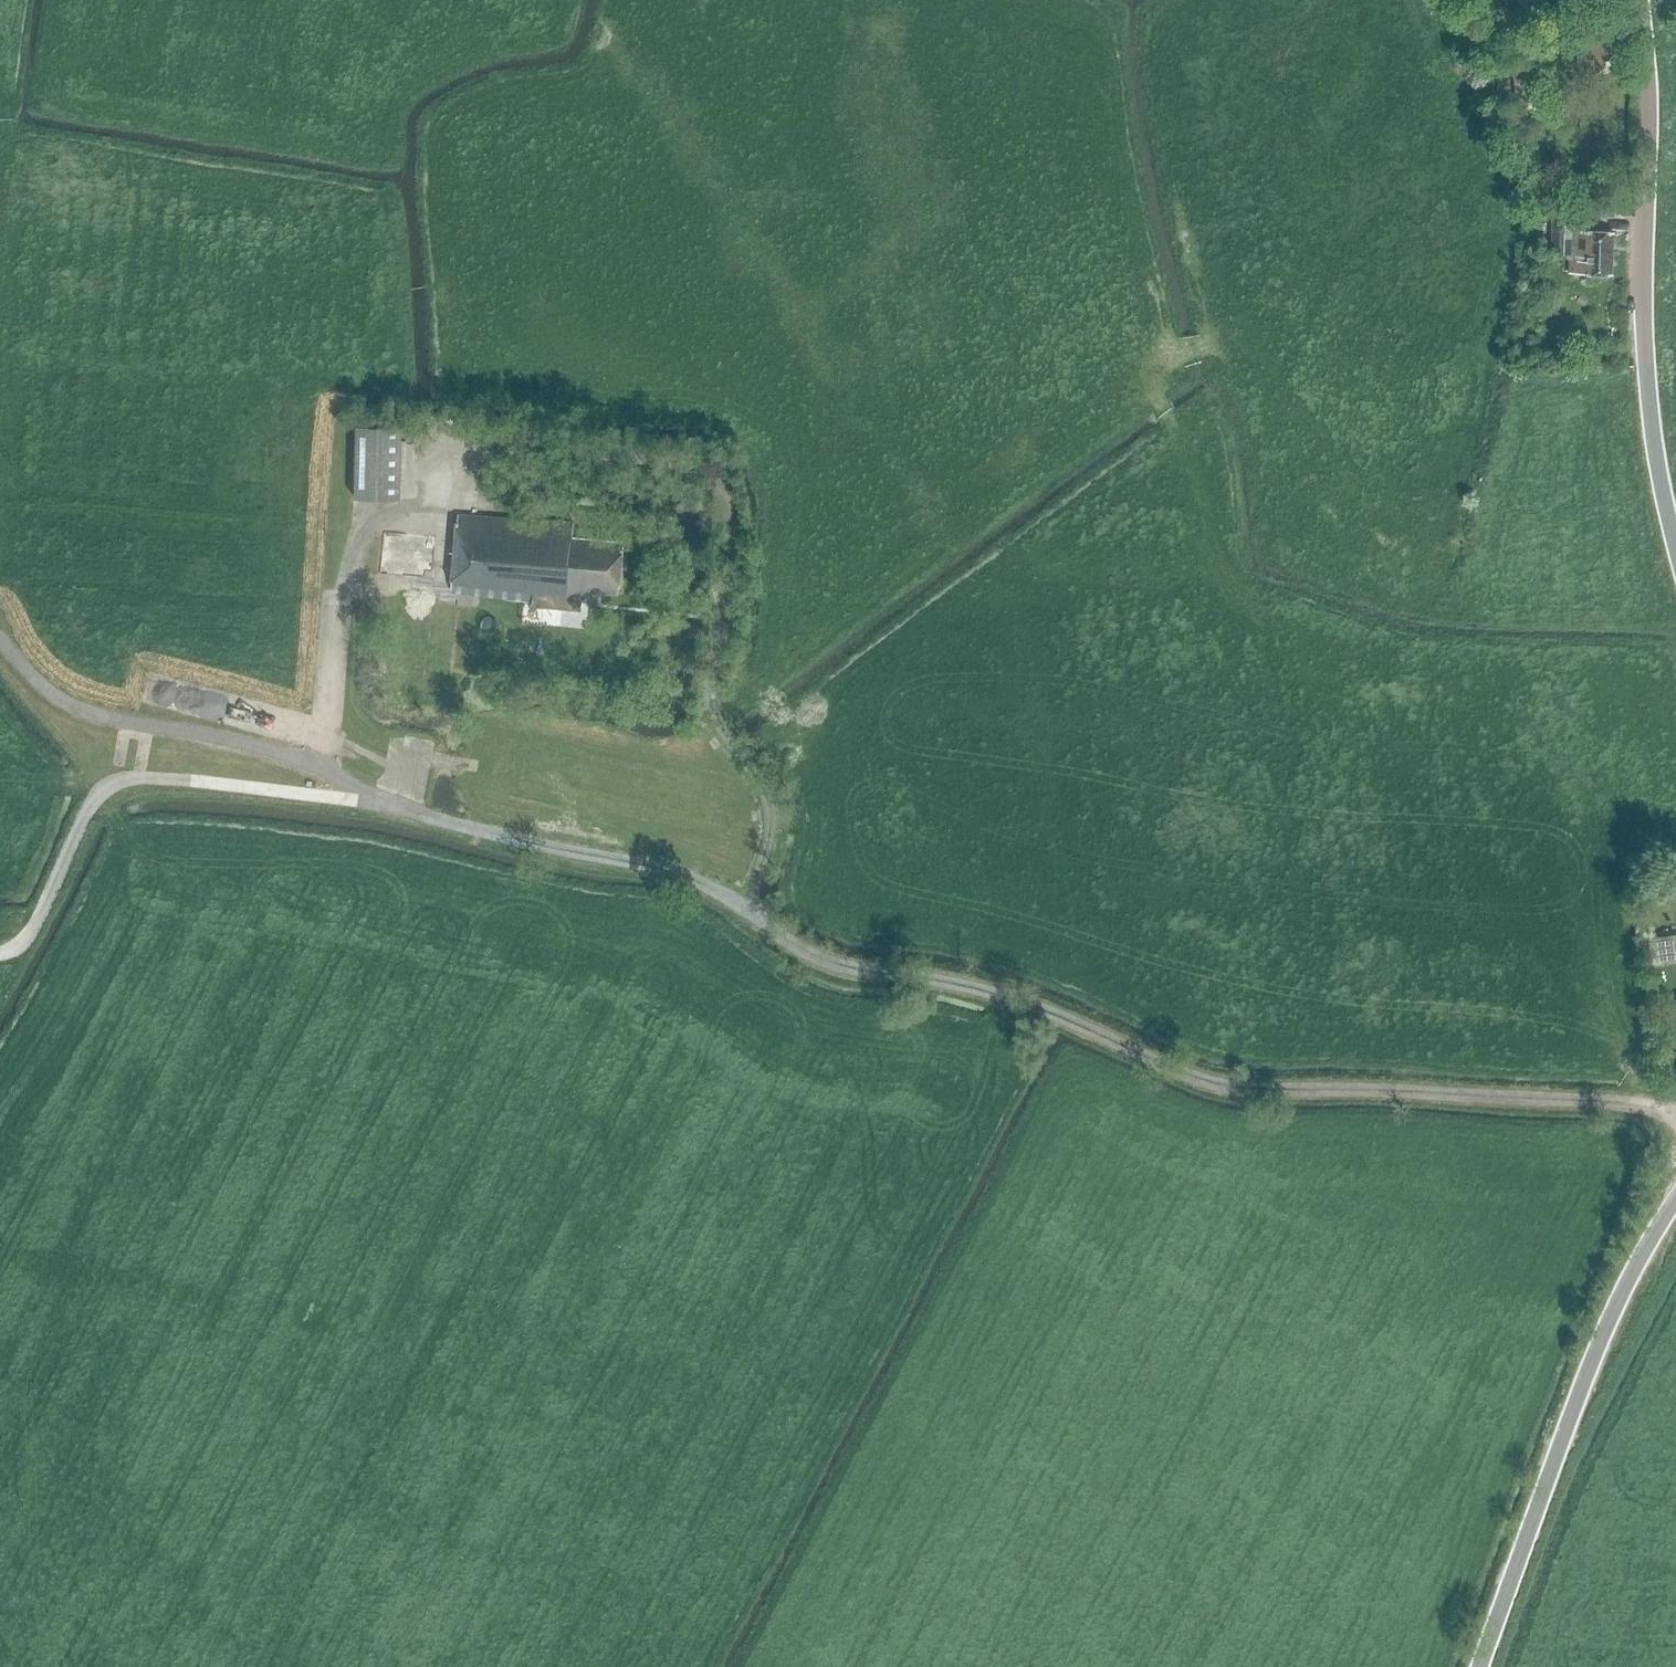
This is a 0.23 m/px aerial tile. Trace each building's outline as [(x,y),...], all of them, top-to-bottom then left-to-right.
[(1541,110),(1536,66),(1514,68),(1519,112),(1541,110)] [(1615,201),(1586,199),(1586,215),(1614,217),(1615,201)] [(1579,211),(1554,210),(1552,254),(1570,255),(1569,273),(1611,275),(1613,233),(1579,231),(1579,211)] [(401,426),(356,426),(354,498),(399,498),(401,426)] [(457,515),(451,592),(560,602),(560,606),(582,608),(584,588),(621,591),(625,539),(574,535),(575,525),(457,515)] [(1647,938),(1651,965),(1675,961),(1675,933),(1647,938)]
